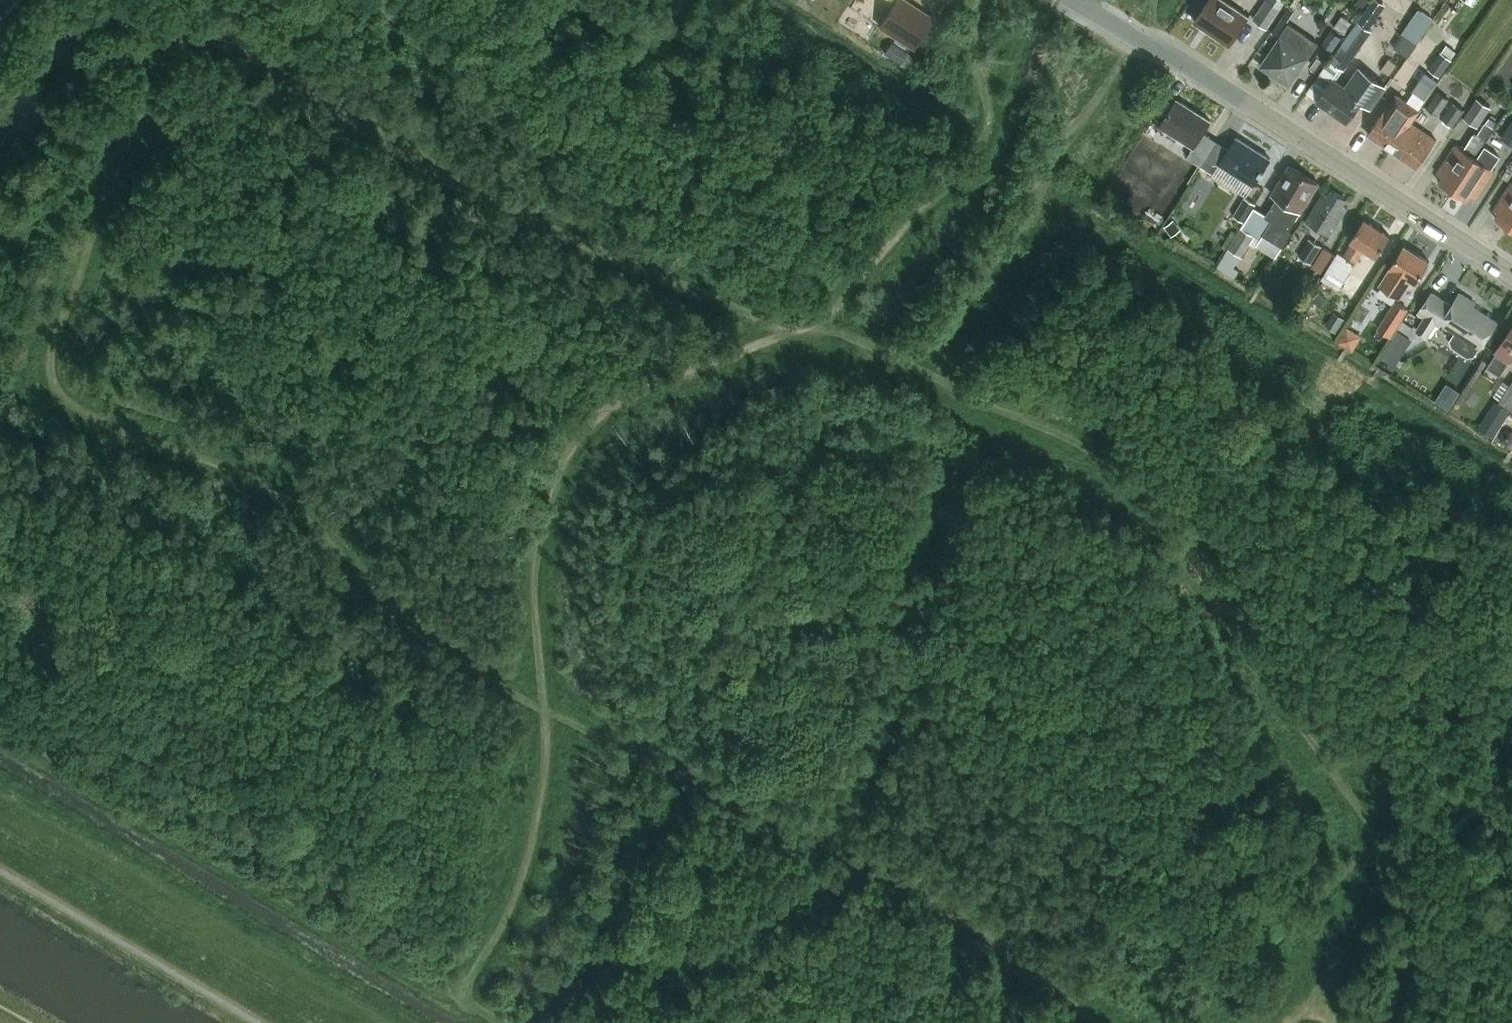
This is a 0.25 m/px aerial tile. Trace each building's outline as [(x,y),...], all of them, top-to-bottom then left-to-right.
[(882,22),(915,44),(935,14),(914,0),(896,0),(882,22)] [(1250,16),(1227,0),(1209,0),(1195,19),(1230,44),(1250,16)] [(1254,17),(1268,27),(1286,0),(1265,0),(1254,17)] [(1356,2),(1366,9),(1372,0),(1358,0),(1356,2)] [(1422,9),(1405,34),(1418,42),(1435,18),(1422,9)] [(1367,10),(1359,21),(1370,29),(1376,21),(1378,17),(1367,10)] [(1359,21),(1331,61),(1340,68),(1342,69),(1370,30),(1370,29),(1359,21)] [(1280,36),(1261,65),(1290,85),(1310,56),(1319,42),(1290,22),(1280,36)] [(1331,29),(1317,49),(1327,56),(1341,36),(1331,29)] [(892,40),(885,51),(908,68),(916,57),(892,40)] [(1392,84),(1405,93),(1427,61),(1417,54),(1414,52),(1392,84)] [(1331,61),(1317,80),(1327,87),(1332,79),(1340,68),(1331,61)] [(1327,87),(1318,99),(1348,120),(1362,100),(1371,107),(1385,86),(1360,68),(1346,88),(1332,79),(1327,87)] [(1438,90),(1427,106),(1439,113),(1450,97),(1438,90)] [(1421,109),(1402,96),(1398,93),(1389,105),(1388,104),(1369,132),(1394,149),(1413,121),(1421,109)] [(1479,125),(1492,106),(1478,96),(1465,116),(1479,125)] [(1178,98),(1161,124),(1195,145),(1188,155),(1201,163),(1214,142),(1202,134),(1204,130),(1211,119),(1178,98)] [(1454,100),(1443,116),(1454,123),(1465,108),(1454,100)] [(1499,122),(1509,107),(1500,119),(1492,113),(1479,133),(1476,132),(1464,148),(1456,143),(1438,171),(1443,175),(1439,180),(1454,189),(1484,144),(1499,122)] [(1418,166),(1437,138),(1413,121),(1394,149),(1418,166)] [(1214,142),(1201,163),(1214,172),(1220,162),(1254,184),(1271,157),(1237,135),(1228,150),(1214,142)] [(1501,156),(1484,144),(1454,189),(1469,199),(1472,194),(1477,198),(1496,170),(1493,168),(1501,156)] [(1293,231),(1290,229),(1319,182),(1291,164),(1272,193),(1279,198),(1267,216),(1272,220),(1264,234),(1284,246),(1293,231)] [(1511,224),(1511,180),(1494,208),(1499,211),(1496,216),(1511,226),(1511,224)] [(1331,235),(1349,207),(1344,204),(1348,199),(1333,189),(1330,194),(1326,191),(1307,220),(1331,235)] [(1247,196),(1235,215),(1245,221),(1256,203),(1247,196)] [(1354,241),(1346,253),(1357,261),(1366,248),(1378,256),(1391,235),(1365,218),(1352,239),(1354,241)] [(1175,219),(1166,226),(1173,236),(1182,229),(1175,219)] [(1256,234),(1245,227),(1232,248),(1243,254),(1256,234)] [(1314,262),(1324,245),(1311,237),(1300,254),(1314,262)] [(1323,270),(1334,251),(1324,245),(1314,262),(1312,264),(1323,270)] [(1416,282),(1430,261),(1405,245),(1380,283),(1399,295),(1411,278),(1416,282)] [(1324,276),(1323,278),(1325,280),(1334,285),(1340,289),(1356,264),(1339,253),(1324,276)] [(1325,280),(1322,284),(1331,290),(1334,285),(1325,280)] [(1320,290),(1313,298),(1320,306),(1328,298),(1320,290)] [(1481,347),(1498,321),(1473,305),(1474,303),(1460,294),(1452,305),(1432,292),(1419,313),(1427,317),(1417,332),(1429,339),(1438,325),(1440,326),(1442,322),(1456,331),(1451,339),(1453,345),(1467,354),(1475,355),(1480,346),(1481,347)] [(1396,299),(1379,326),(1393,335),(1410,308),(1396,299)] [(1335,312),(1328,324),(1337,330),(1345,318),(1335,312)] [(1349,325),(1340,339),(1355,348),(1363,334),(1349,325)] [(1487,364),(1501,373),(1511,356),(1511,325),(1487,364)] [(1501,401),(1511,407),(1511,408),(1511,384),(1501,401)] [(1502,439),(1509,443),(1511,442),(1511,430),(1509,428),(1503,432),(1502,439)]
